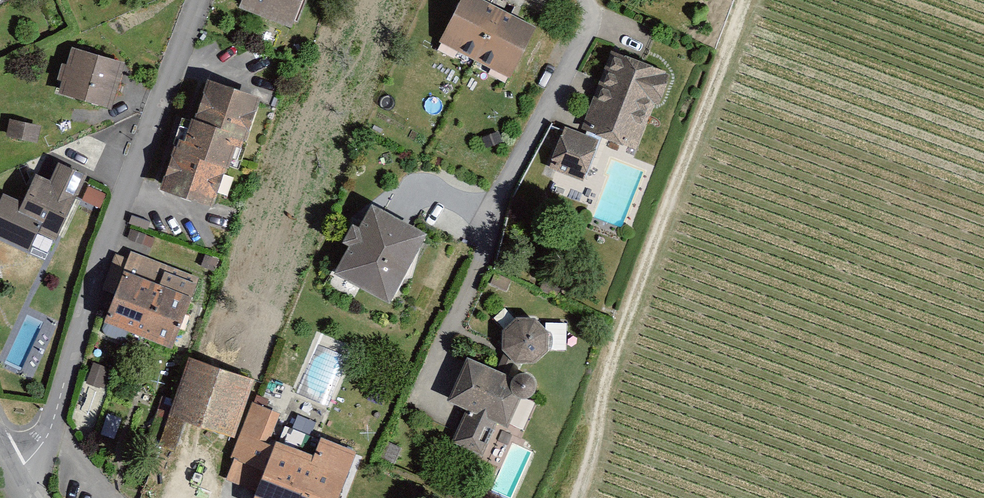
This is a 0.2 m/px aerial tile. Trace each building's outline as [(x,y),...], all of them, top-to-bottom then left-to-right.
[(229,8),(282,30),(294,0),(232,0),(229,8)] [(434,47),(503,83),(529,29),(469,0),(456,0),(434,47)] [(609,51),(578,129),(630,149),(661,71),(609,51)] [(117,67),(66,53),(54,95),(105,109),(117,67)] [(184,123),(151,193),(206,213),(227,153),(234,155),(254,102),(201,85),(184,123)] [(597,141),(555,126),(542,163),(583,178),(597,141)] [(29,175),(1,240),(24,250),(29,237),(49,245),(79,175),(47,161),(39,180),(29,175)] [(342,244),(327,275),(385,303),(419,232),(360,203),(350,225),(341,221),(332,239),(342,244)] [(195,282),(127,253),(100,316),(168,345),(195,282)] [(505,315),(492,326),(492,348),(504,359),(528,361),(539,347),(540,324),(528,316),(505,315)] [(182,354),(149,440),(178,450),(189,423),(227,435),(248,379),(182,354)] [(504,372),(459,354),(439,394),(459,406),(446,440),(475,454),(490,422),(502,426),(515,395),(522,391),(530,384),(529,377),(524,370),(512,368),(504,372)] [(247,404),(224,461),(254,471),(266,445),(258,443),(269,412),(247,404)] [(266,445),(254,471),(241,497),(324,497),(343,451),(308,437),(299,456),(266,445)]
